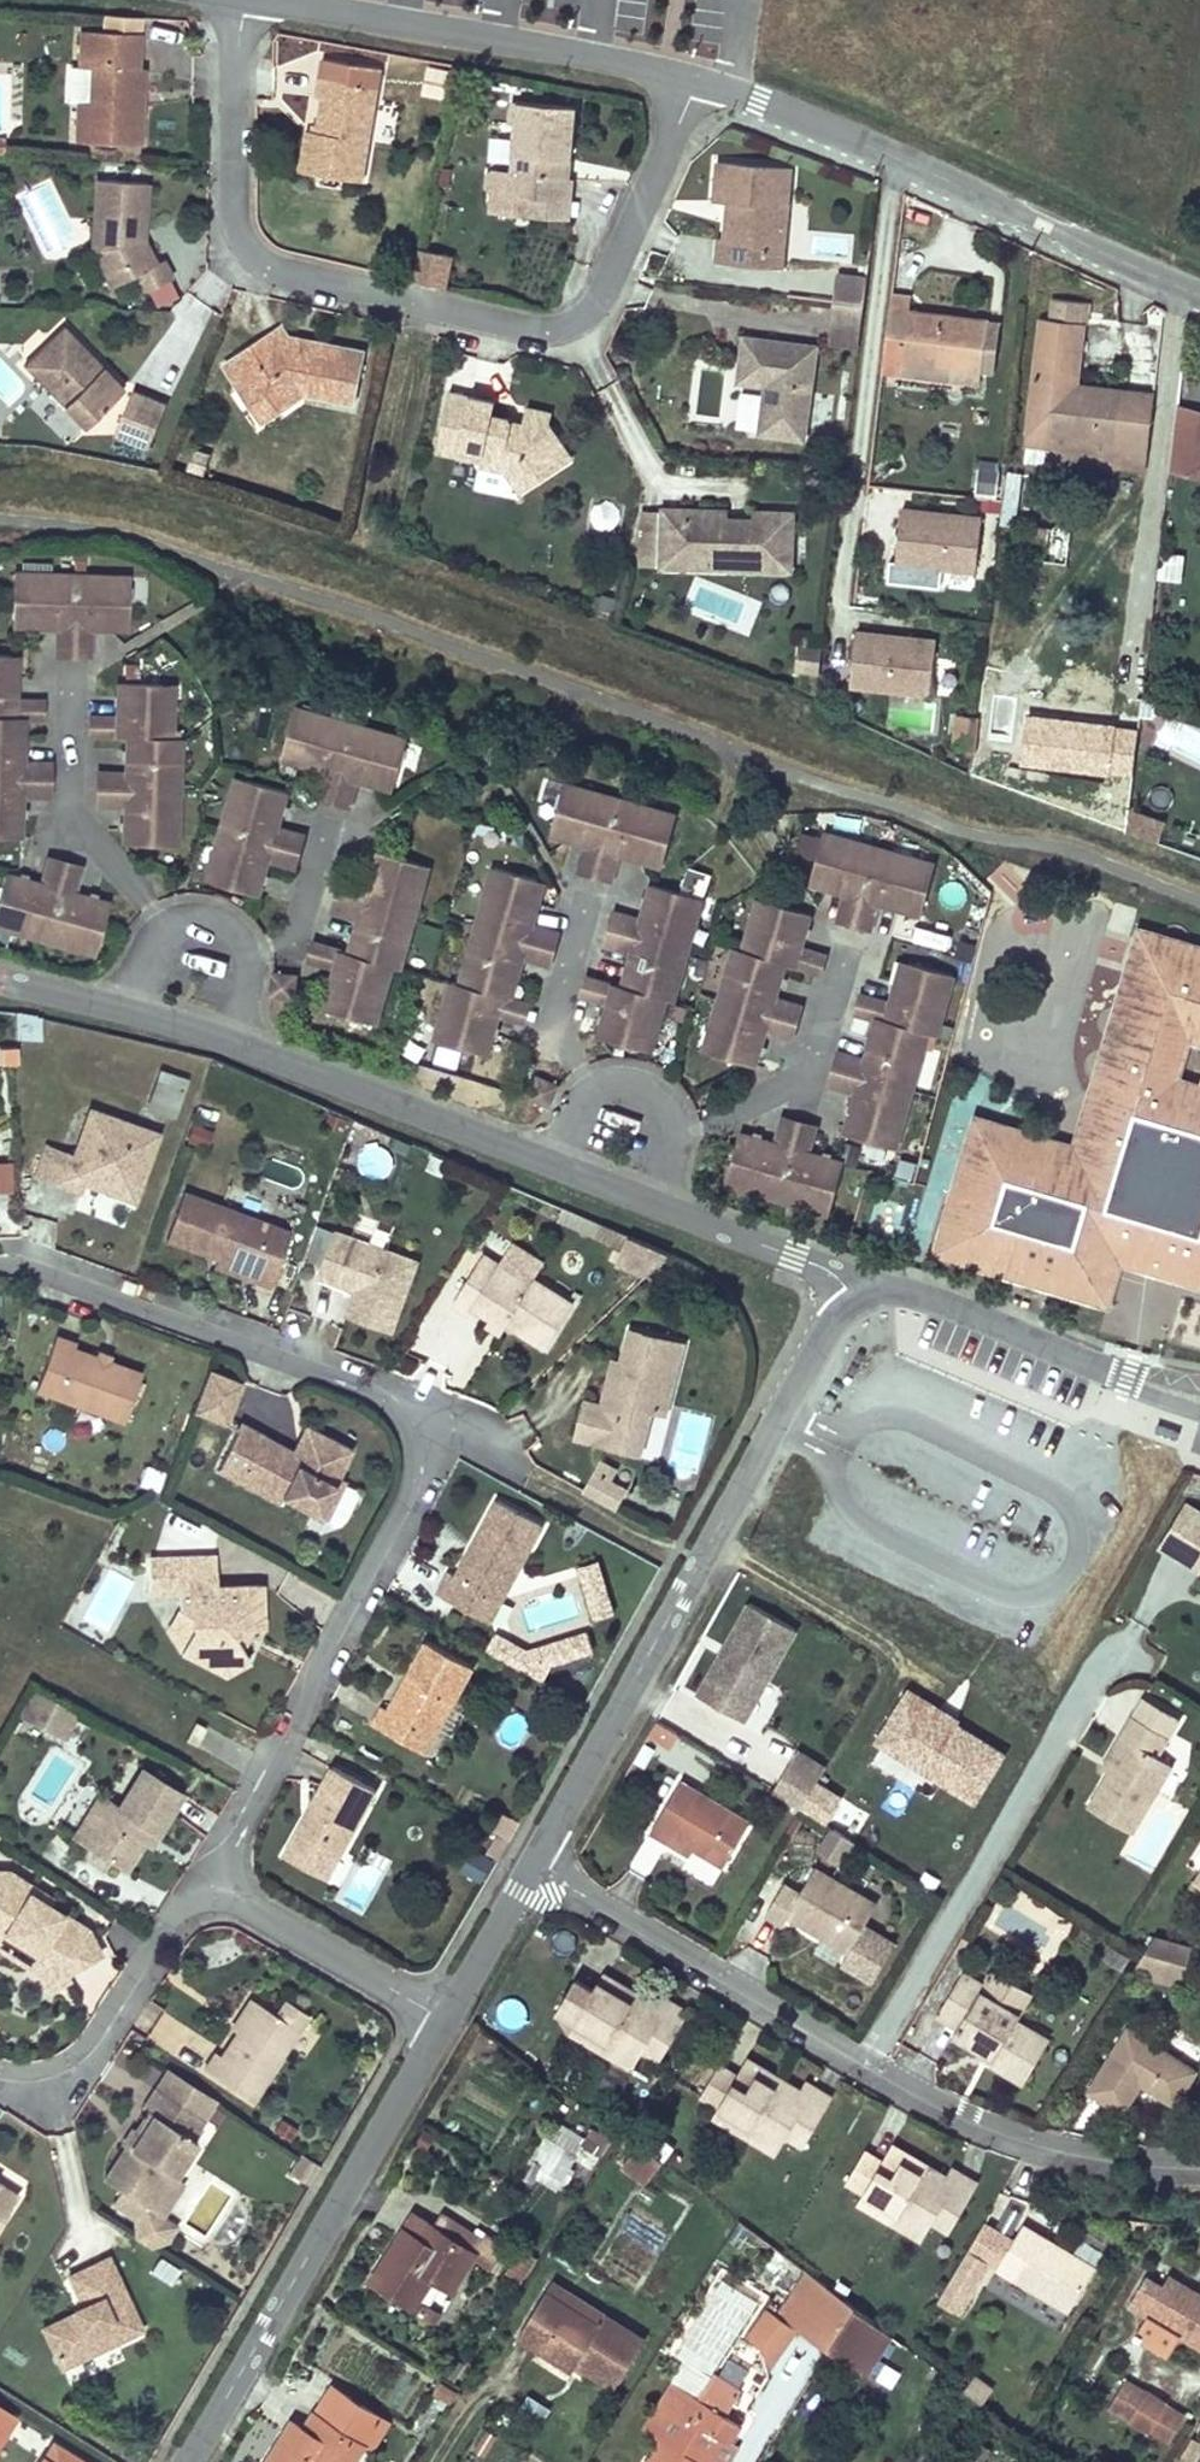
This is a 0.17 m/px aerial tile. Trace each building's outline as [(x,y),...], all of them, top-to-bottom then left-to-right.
[(105,26),(141,28),(142,15),(105,13),(105,26)] [(138,67),(140,32),(81,29),(80,66),(91,66),(90,102),(78,101),(76,141),(141,144),(143,105),(134,105),(134,97),(143,89),(144,67),(138,67)] [(378,86),(320,76),(317,97),(322,98),(317,132),(307,130),(300,171),(362,181),(378,86)] [(143,105),(143,89),(134,97),(134,105),(143,105)] [(570,159),(574,105),(513,100),(511,123),(517,123),(514,170),(496,169),(490,173),(489,187),(494,192),(492,212),(570,218),(573,178),(569,178),(558,177),(560,158),(570,159)] [(569,178),(570,159),(560,158),(558,177),(569,178)] [(785,232),(790,167),(719,161),(715,201),(738,203),(737,213),(727,221),(725,238),(719,238),(717,262),(768,267),(770,244),(785,232)] [(145,228),(148,183),(97,179),(92,250),(106,277),(129,266),(133,275),(141,290),(147,290),(171,278),(162,259),(156,262),(144,239),(136,239),(137,228),(145,228)] [(737,213),(738,203),(728,202),(727,221),(737,213)] [(144,239),(145,228),(137,228),(136,239),(144,239)] [(781,268),(785,232),(770,244),(768,267),(781,268)] [(452,256),(418,248),(412,280),(445,288),(452,256)] [(133,275),(129,266),(106,277),(111,287),(133,275)] [(866,279),(838,275),(834,301),(863,305),(866,279)] [(1076,386),(1067,385),(1068,377),(1077,378),(1086,302),(1054,298),(1051,319),(1042,318),(1027,447),(1026,461),(1052,463),(1052,461),(1115,468),(1116,460),(1146,464),(1152,415),(1120,411),(1123,391),(1076,386)] [(859,347),(863,305),(834,301),(829,343),(859,347)] [(988,320),(908,311),(906,322),(888,321),(882,372),(901,374),(901,375),(979,384),(981,371),(982,371),(988,320)] [(994,373),(1000,322),(988,320),(982,371),(994,373)] [(98,370),(87,359),(92,355),(63,325),(23,365),(84,428),(124,388),(102,366),(98,370)] [(288,336),(282,327),(225,364),(250,404),(268,392),(280,409),(305,393),(356,403),(365,352),(318,342),(300,354),(288,336)] [(318,342),(288,336),(300,354),(318,342)] [(816,347),(744,338),(739,381),(767,385),(772,386),(771,394),(766,393),(761,433),(804,438),(816,347)] [(102,366),(92,355),(87,359),(98,370),(102,366)] [(1077,378),(1068,377),(1067,385),(1076,386),(1077,378)] [(167,403),(132,390),(115,435),(149,448),(167,403)] [(1155,395),(1123,391),(1120,411),(1152,415),(1155,395)] [(280,409),(268,392),(250,404),(262,422),(280,409)] [(458,448),(469,396),(449,392),(436,452),(481,461),(483,453),(458,448)] [(521,431),(510,428),(511,423),(510,422),(508,418),(492,415),(495,401),(469,396),(458,448),(483,453),(481,461),(481,465),(506,470),(520,492),(572,457),(549,424),(552,413),(526,408),(521,431)] [(523,424),(510,422),(511,423),(510,428),(521,431),(523,424)] [(211,455),(193,450),(188,467),(205,473),(211,455)] [(997,495),(999,463),(981,462),(979,495),(997,495)] [(1006,470),(1003,522),(1018,523),(1021,471),(1006,470)] [(1049,487),(1044,478),(1035,483),(1040,493),(1049,487)] [(981,570),(985,511),(900,506),(896,582),(942,584),(943,568),(981,570)] [(753,520),(734,520),(734,526),(728,526),(728,520),(728,510),(662,508),(662,512),(661,548),(683,549),(683,564),(725,565),(725,569),(792,571),(794,513),(753,512),(753,520)] [(661,548),(662,512),(644,512),(642,563),(661,564),(661,548)] [(1047,528),(1035,525),(1033,538),(1046,540),(1047,528)] [(1069,566),(1075,528),(1052,525),(1046,562),(1069,566)] [(661,548),(661,564),(661,568),(725,569),(725,565),(683,564),(683,549),(661,548)] [(1162,550),(1157,578),(1181,582),(1186,554),(1162,550)] [(73,627),(74,575),(14,573),(13,619),(40,620),(40,625),(58,626),(73,627)] [(128,619),(129,577),(74,575),(73,627),(74,627),(89,627),(107,628),(107,618),(128,619)] [(133,603),(147,603),(149,576),(134,575),(133,603)] [(601,597),(599,608),(614,611),(616,600),(601,597)] [(128,619),(107,618),(107,628),(128,628),(128,619)] [(73,655),(74,627),(73,627),(58,626),(58,654),(73,655)] [(89,655),(89,627),(74,627),(73,655),(89,655)] [(935,693),(938,632),(856,629),(853,690),(935,693)] [(818,674),(822,646),(798,643),(795,671),(818,674)] [(14,718),(14,717),(14,715),(14,700),(15,682),(9,682),(10,655),(0,655),(0,717),(14,718)] [(119,737),(128,737),(170,738),(170,736),(171,705),(162,705),(162,683),(120,682),(119,718),(119,735),(119,737)] [(171,705),(171,683),(162,683),(162,705),(171,705)] [(42,701),(14,700),(14,715),(14,717),(17,717),(23,717),(42,718),(42,701)] [(354,726),(295,710),(282,753),(309,761),(308,766),(325,771),(339,775),(354,726)] [(973,752),(977,718),(957,715),(953,746),(973,752)] [(17,717),(14,717),(14,718),(0,717),(0,778),(21,778),(21,762),(22,744),(16,744),(17,717)] [(119,735),(119,718),(91,718),(90,734),(119,735)] [(406,741),(354,726),(339,775),(372,784),(375,776),(395,781),(406,741)] [(993,737),(978,732),(976,753),(991,759),(993,737)] [(178,758),(179,736),(170,736),(170,738),(170,758),(178,758)] [(170,758),(170,738),(128,737),(127,773),(126,789),(177,791),(178,758),(170,758)] [(309,761),(282,753),(281,759),(308,766),(309,761)] [(50,764),(21,762),(21,778),(49,779),(50,764)] [(1131,791),(1070,768),(1063,786),(1129,810),(1131,791)] [(340,776),(339,775),(325,771),(318,798),(333,802),(340,776)] [(126,789),(127,773),(99,773),(98,789),(126,789)] [(348,806),(355,780),(340,776),(333,802),(348,806)] [(395,781),(375,776),(372,784),(393,790),(395,781)] [(240,800),(246,779),(237,777),(232,798),(240,800)] [(21,778),(0,778),(0,837),(19,838),(21,794),(21,778)] [(49,779),(21,778),(21,794),(49,795),(49,779)] [(277,828),(287,790),(246,779),(240,800),(232,798),(223,829),(273,842),(277,828)] [(619,800),(565,784),(554,825),(574,830),(572,840),(588,844),(605,848),(619,800)] [(126,789),(98,789),(98,805),(126,805),(126,789)] [(177,791),(126,789),(126,805),(125,844),(167,845),(168,823),(176,823),(177,791)] [(677,816),(619,800),(605,848),(636,857),(638,852),(664,860),(677,816)] [(1138,809),(1131,834),(1159,843),(1167,818),(1138,809)] [(176,845),(176,823),(168,823),(167,845),(176,845)] [(574,830),(554,825),(551,834),(572,840),(574,830)] [(303,835),(277,828),(273,842),(299,850),(303,835)] [(273,842),(223,829),(214,860),(223,863),(217,883),(258,895),(268,858),(273,842)] [(822,839),(802,833),(796,852),(816,858),(822,839)] [(877,849),(823,833),(822,839),(816,858),(812,874),(833,880),(831,889),(847,894),(862,898),(863,898),(877,849)] [(299,850),(273,842),(268,858),(295,866),(299,850)] [(596,875),(603,848),(588,844),(580,871),(596,875)] [(611,879),(619,853),(603,848),(596,875),(611,879)] [(936,865),(877,849),(863,898),(877,902),(895,907),(897,901),(923,908),(936,865)] [(420,862),(379,851),(368,889),(364,904),(414,918),(423,885),(414,883),(420,862)] [(664,860),(638,852),(636,857),(663,865),(664,860)] [(57,890),(65,862),(50,858),(42,885),(57,890)] [(217,883),(223,863),(214,860),(208,881),(217,883)] [(73,893),(81,867),(65,862),(57,890),(73,893)] [(423,885),(428,865),(420,862),(414,883),(423,885)] [(530,906),(538,879),(494,867),(477,927),(527,940),(531,925),(536,908),(530,906)] [(706,873),(689,867),(681,892),(693,895),(698,897),(706,873)] [(42,885),(5,874),(0,892),(0,917),(15,922),(12,930),(43,938),(57,890),(42,885)] [(833,880),(812,874),(809,882),(831,889),(833,880)] [(536,908),(543,881),(538,879),(530,906),(536,908)] [(368,889),(341,881),(337,896),(364,904),(368,889)] [(693,895),(681,892),(652,884),(642,921),(637,936),(687,950),(696,918),(687,916),(693,895)] [(73,893),(57,890),(43,938),(69,946),(72,938),(98,945),(109,904),(73,893)] [(862,898),(847,894),(839,920),(855,924),(862,898)] [(696,918),(701,897),(698,897),(693,895),(687,916),(696,918)] [(364,904),(337,896),(333,911),(360,919),(364,904)] [(863,898),(862,898),(855,924),(870,929),(877,902),(863,898)] [(762,922),(768,901),(759,899),(753,919),(762,922)] [(744,950),(744,951),(784,963),(784,964),(792,966),(794,961),(798,949),(808,913),(768,901),(762,922),(753,919),(744,950)] [(923,908),(897,901),(895,907),(922,914),(923,908)] [(414,918),(364,904),(360,919),(350,953),(350,954),(391,965),(396,946),(405,948),(414,918)] [(962,940),(979,945),(988,909),(971,905),(962,940)] [(642,921),(614,914),(610,929),(637,936),(642,921)] [(0,917),(0,927),(12,930),(15,922),(0,917)] [(558,933),(531,925),(527,940),(554,948),(558,933)] [(527,940),(477,927),(461,984),(461,985),(501,996),(501,997),(504,998),(512,971),(518,972),(522,956),(527,940)] [(637,936),(610,929),(606,944),(633,951),(637,936)] [(1136,1267),(1143,1244),(1166,1250),(1159,1273),(1199,1286),(1199,947),(1139,929),(1132,953),(1141,956),(1135,976),(1126,973),(1118,1003),(1126,1005),(1100,1093),(1116,1123),(1109,1126),(1134,1172),(1110,1185),(1104,1176),(1009,1147),(970,1174),(965,1189),(955,1186),(935,1254),(1107,1305),(1114,1280),(1107,1278),(1113,1260),(1120,1262),(1136,1267)] [(687,950),(637,936),(633,951),(623,987),(664,998),(669,978),(678,981),(687,950)] [(98,945),(72,938),(69,946),(96,953),(98,945)] [(527,940),(522,956),(549,963),(554,948),(527,940)] [(342,950),(315,943),(310,960),(337,967),(342,950)] [(399,969),(405,948),(396,946),(391,965),(390,967),(399,969)] [(744,951),(744,950),(735,947),(729,968),(738,970),(744,951)] [(825,956),(798,949),(794,961),(821,968),(825,956)] [(390,967),(391,965),(350,954),(350,953),(342,950),(337,967),(325,1010),(374,1023),(390,967)] [(784,964),(784,963),(744,951),(738,970),(729,968),(720,999),(769,1013),(774,999),(784,964)] [(1141,956),(1132,953),(1126,973),(1135,976),(1141,956)] [(902,988),(909,962),(903,960),(896,987),(902,988)] [(954,974),(909,962),(902,988),(896,987),(891,1004),(887,1020),(886,1021),(927,1032),(936,1035),(954,974)] [(510,1000),(518,972),(512,971),(504,998),(510,1000)] [(296,976),(274,973),(274,979),(274,982),(272,994),(293,997),(296,976)] [(672,1002),(678,981),(669,978),(664,998),(664,1000),(672,1002)] [(614,986),(587,979),(583,995),(610,1003),(614,986)] [(485,1055),(501,996),(461,985),(461,984),(453,982),(436,1041),(485,1055)] [(664,998),(623,987),(623,986),(615,984),(614,986),(610,1003),(600,1037),(641,1049),(646,1028),(655,1030),(664,1000),(664,998)] [(891,1004),(861,996),(857,1011),(878,1018),(883,1019),(887,1020),(891,1004)] [(504,998),(501,997),(497,1013),(524,1021),(528,1005),(510,1000),(504,998)] [(769,1013),(720,999),(711,1031),(720,1033),(714,1054),(754,1065),(765,1029),(769,1013)] [(801,1006),(774,999),(769,1013),(796,1021),(801,1006)] [(1134,1172),(1109,1126),(1116,1123),(1100,1093),(1126,1005),(1118,1003),(1074,1147),(976,1117),(955,1186),(965,1189),(970,1174),(1009,1147),(1104,1176),(1110,1185),(1134,1172)] [(38,1039),(37,1016),(17,1011),(17,1037),(38,1039)] [(796,1021),(769,1013),(765,1029),(792,1037),(796,1021)] [(876,1046),(883,1019),(878,1018),(871,1045),(876,1046)] [(911,1091),(927,1032),(886,1021),(887,1020),(883,1019),(876,1046),(871,1045),(865,1062),(861,1076),(911,1091)] [(650,1051),(655,1030),(646,1028),(641,1049),(650,1051)] [(714,1054),(720,1033),(711,1031),(705,1052),(714,1054)] [(865,1062),(839,1054),(834,1069),(861,1076),(865,1062)] [(146,1108),(176,1118),(189,1075),(159,1066),(146,1108)] [(861,1076),(834,1069),(830,1084),(857,1092),(861,1076)] [(911,1091),(861,1076),(857,1092),(845,1134),(895,1148),(911,1091)] [(559,1087),(538,1077),(529,1096),(548,1104),(551,1099),(557,1089),(559,1087)] [(98,1179),(103,1189),(104,1190),(117,1184),(138,1191),(154,1145),(132,1137),(137,1125),(90,1109),(75,1153),(66,1150),(55,1182),(81,1191),(84,1183),(87,1175),(98,1179)] [(791,1149),(799,1122),(784,1118),(776,1144),(791,1149)] [(807,1153),(814,1126),(799,1122),(791,1149),(807,1153)] [(192,1124),(188,1141),(209,1146),(213,1130),(192,1124)] [(158,1133),(137,1125),(132,1137),(154,1145),(158,1133)] [(776,1144),(739,1134),(728,1175),(747,1180),(745,1189),(777,1198),(791,1149),(776,1144)] [(66,1150),(49,1145),(38,1176),(55,1182),(66,1150)] [(844,1164),(807,1153),(791,1149),(777,1198),(810,1207),(813,1199),(832,1204),(844,1164)] [(98,1179),(87,1175),(84,1183),(103,1189),(98,1179)] [(747,1180),(728,1175),(725,1183),(745,1189),(747,1180)] [(138,1191),(117,1184),(104,1190),(134,1201),(138,1191)] [(270,1224),(183,1192),(166,1238),(217,1256),(251,1269),(248,1278),(271,1285),(282,1255),(261,1247),(270,1224)] [(832,1204),(813,1199),(810,1207),(829,1213),(832,1204)] [(291,1232),(270,1224),(261,1247),(282,1255),(291,1232)] [(323,1263),(335,1231),(317,1224),(305,1256),(323,1263)] [(418,1261),(335,1231),(323,1263),(318,1277),(338,1284),(340,1279),(357,1285),(354,1291),(346,1315),(392,1332),(418,1261)] [(544,1263),(497,1234),(483,1254),(531,1284),(534,1279),(544,1263)] [(1166,1250),(1143,1244),(1136,1267),(1159,1273),(1166,1250)] [(531,1284),(483,1254),(453,1304),(469,1314),(473,1307),(506,1328),(508,1324),(546,1348),(573,1304),(534,1279),(531,1284)] [(251,1269),(217,1256),(214,1265),(248,1278),(251,1269)] [(1120,1262),(1113,1260),(1107,1278),(1114,1280),(1120,1262)] [(357,1285),(340,1279),(338,1284),(354,1291),(357,1285)] [(506,1328),(490,1319),(487,1325),(502,1334),(506,1328)] [(630,1330),(622,1362),(629,1365),(624,1383),(609,1379),(603,1406),(585,1402),(577,1437),(615,1447),(619,1428),(646,1435),(652,1410),(665,1414),(683,1343),(630,1330)] [(96,1356),(53,1341),(36,1389),(124,1419),(140,1372),(100,1358),(96,1356)] [(109,1355),(98,1351),(96,1356),(100,1358),(108,1360),(109,1355)] [(629,1365),(614,1361),(609,1379),(624,1383),(629,1365)] [(243,1381),(210,1369),(194,1412),(228,1424),(243,1381)] [(286,1465),(290,1457),(263,1443),(267,1435),(242,1422),(217,1470),(279,1503),(282,1496),(313,1513),(332,1477),(339,1481),(341,1478),(356,1450),(333,1438),(330,1443),(313,1434),(294,1469),(286,1465)] [(333,1438),(309,1424),(294,1450),(267,1435),(263,1443),(290,1457),(286,1465),(294,1469),(313,1434),(330,1443),(333,1438)] [(646,1435),(619,1428),(615,1447),(641,1453),(646,1435)] [(616,1471),(599,1462),(593,1472),(611,1481),(616,1471)] [(627,1490),(593,1472),(583,1491),(617,1509),(627,1490)] [(326,1520),(347,1481),(341,1478),(339,1481),(332,1477),(313,1513),(326,1520)] [(543,1524),(498,1499),(475,1542),(483,1546),(480,1553),(472,1549),(457,1576),(449,1571),(438,1593),(478,1614),(489,1594),(501,1601),(543,1524)] [(1181,1560),(1199,1571),(1199,1529),(1181,1560)] [(483,1546),(475,1542),(472,1549),(480,1553),(483,1546)] [(239,1628),(251,1628),(263,1627),(262,1585),(217,1586),(216,1555),(178,1557),(179,1589),(179,1609),(192,1615),(192,1628),(180,1650),(225,1673),(249,1659),(242,1647),(236,1637),(239,1628)] [(179,1589),(178,1557),(157,1557),(158,1589),(179,1589)] [(603,1560),(586,1566),(602,1618),(620,1612),(603,1560)] [(501,1601),(489,1594),(478,1614),(490,1621),(501,1601)] [(750,1605),(700,1693),(747,1719),(797,1632),(750,1605)] [(192,1628),(192,1615),(179,1609),(168,1629),(180,1650),(192,1628)] [(242,1647),(251,1628),(239,1628),(236,1637),(242,1647)] [(588,1631),(538,1648),(544,1665),(593,1649),(588,1631)] [(538,1648),(510,1632),(504,1642),(544,1665),(538,1648)] [(474,1664),(428,1639),(406,1679),(411,1682),(407,1689),(402,1686),(389,1709),(383,1706),(373,1724),(411,1745),(420,1727),(436,1736),(474,1664)] [(411,1682),(406,1679),(402,1686),(407,1689),(411,1682)] [(1125,1682),(1098,1718),(1116,1731),(1142,1694),(1125,1682)] [(877,1742),(977,1801),(1007,1752),(961,1725),(964,1719),(910,1687),(877,1742)] [(79,1713),(36,1690),(24,1713),(67,1735),(79,1713)] [(1180,1719),(1146,1698),(1122,1736),(1129,1741),(1110,1771),(1088,1807),(1131,1832),(1172,1765),(1158,1756),(1180,1719)] [(680,1734),(657,1720),(649,1735),(671,1748),(680,1734)] [(206,1728),(195,1722),(186,1738),(197,1744),(206,1728)] [(436,1736),(420,1727),(411,1745),(426,1753),(436,1736)] [(1129,1741),(1122,1736),(1104,1768),(1110,1771),(1129,1741)] [(776,1791),(805,1808),(821,1782),(831,1766),(802,1749),(776,1791)] [(376,1788),(333,1765),(311,1805),(318,1808),(313,1818),(306,1814),(284,1855),(318,1873),(333,1845),(343,1850),(376,1788)] [(126,1869),(144,1841),(143,1841),(151,1829),(158,1833),(183,1793),(143,1768),(118,1807),(112,1803),(86,1844),(126,1869)] [(650,1832),(668,1843),(672,1836),(694,1849),(724,1867),(750,1822),(714,1801),(680,1781),(650,1832)] [(821,1782),(805,1808),(830,1823),(846,1797),(821,1782)] [(112,1803),(100,1795),(74,1837),(86,1844),(112,1803)] [(318,1808),(311,1805),(306,1814),(313,1818),(318,1808)] [(854,1841),(833,1828),(819,1851),(839,1864),(854,1841)] [(158,1833),(151,1829),(143,1841),(144,1841),(150,1845),(158,1833)] [(694,1849),(672,1836),(668,1843),(690,1855),(694,1849)] [(328,1878),(343,1850),(333,1845),(318,1873),(328,1878)] [(464,1870),(482,1880),(493,1860),(475,1850),(464,1870)] [(855,1890),(815,1867),(800,1893),(784,1884),(769,1910),(786,1920),(789,1916),(816,1932),(818,1928),(825,1932),(823,1936),(850,1952),(866,1924),(877,1904),(855,1890)] [(45,1957),(51,1947),(55,1950),(67,1972),(100,1954),(87,1928),(30,1892),(33,1886),(8,1871),(0,1870),(0,1929),(45,1957)] [(52,1899),(33,1886),(30,1892),(49,1904),(52,1899)] [(786,1920),(769,1910),(766,1914),(784,1924),(786,1920)] [(874,1982),(897,1941),(866,1924),(850,1952),(843,1965),(874,1982)] [(825,1932),(818,1928),(816,1932),(823,1936),(825,1932)] [(0,1929),(0,1948),(39,1973),(48,1990),(70,1977),(67,1972),(55,1950),(51,1947),(45,1957),(0,1929)] [(1166,1942),(1153,1938),(1146,1952),(1161,1956),(1166,1942)] [(1191,1949),(1166,1942),(1161,1956),(1174,1960),(1187,1964),(1191,1949)] [(1161,1956),(1146,1952),(1133,1971),(1168,1981),(1174,1960),(1161,1956)] [(1181,1985),(1187,1964),(1174,1960),(1168,1981),(1181,1985)] [(1024,2082),(1050,2040),(1018,2019),(1021,2013),(1020,2012),(1031,1994),(993,1971),(985,1984),(965,1971),(938,2014),(959,2027),(955,2033),(982,2049),(994,2056),(990,2062),(1024,2082)] [(619,1982),(604,1973),(599,1982),(613,1990),(619,1982)] [(613,1990),(599,1982),(594,1990),(576,1979),(558,2010),(576,2021),(609,2041),(603,2051),(633,2068),(644,2050),(662,2019),(654,2014),(659,2005),(658,2005),(619,1982),(613,1990)] [(689,2011),(663,1996),(658,2005),(659,2005),(654,2014),(662,2019),(644,2050),(661,2060),(689,2011)] [(255,2003),(249,2000),(232,2027),(237,2030),(255,2003)] [(298,2029),(278,2015),(256,2002),(255,2003),(237,2030),(220,2056),(216,2053),(205,2069),(252,2100),(298,2029)] [(307,2015),(287,2002),(278,2015),(298,2029),(307,2015)] [(609,2041),(576,2021),(570,2031),(603,2051),(609,2041)] [(1196,2070),(1127,2027),(1087,2091),(1122,2113),(1140,2083),(1175,2105),(1196,2070)] [(994,2056),(982,2049),(979,2055),(990,2062),(994,2056)] [(762,2067),(747,2057),(742,2066),(757,2075),(762,2067)] [(757,2075),(742,2066),(738,2074),(720,2064),(701,2095),(720,2106),(753,2125),(747,2136),(776,2153),(788,2135),(806,2104),(797,2099),(803,2090),(801,2089),(762,2067),(757,2075)] [(833,2096),(806,2081),(801,2089),(803,2090),(797,2099),(806,2104),(788,2135),(804,2144),(833,2096)] [(204,2119),(156,2088),(143,2108),(148,2111),(135,2131),(140,2134),(131,2147),(126,2145),(104,2179),(146,2206),(168,2172),(174,2176),(175,2176),(197,2141),(192,2137),(204,2119)] [(753,2125),(720,2106),(713,2116),(747,2136),(753,2125)] [(560,2112),(557,2117),(590,2138),(593,2132),(560,2112)] [(590,2138),(557,2117),(522,2173),(533,2180),(537,2174),(558,2186),(590,2138)] [(140,2134),(135,2131),(126,2145),(131,2147),(140,2134)] [(628,2157),(630,2159),(651,2175),(653,2176),(664,2161),(639,2143),(628,2157)] [(908,2152),(894,2144),(889,2153),(903,2161),(908,2152)] [(903,2161),(889,2153),(884,2161),(866,2150),(847,2181),(866,2192),(899,2212),(893,2222),(923,2240),(934,2221),(952,2190),(944,2185),(949,2176),(948,2176),(908,2152),(903,2161)] [(322,2166),(305,2156),(294,2174),(310,2185),(322,2166)] [(651,2175),(630,2159),(625,2165),(647,2181),(651,2175)] [(979,2183),(952,2167),(948,2176),(949,2176),(944,2185),(952,2190),(934,2221),(951,2231),(979,2183)] [(183,2181),(175,2176),(174,2176),(168,2172),(146,2206),(161,2216),(183,2181)] [(19,2194),(0,2182),(0,2224),(19,2194)] [(899,2212),(866,2192),(860,2202),(893,2222),(899,2212)] [(416,2306),(419,2300),(434,2277),(453,2289),(474,2257),(492,2269),(506,2245),(478,2227),(474,2233),(441,2213),(433,2225),(424,2219),(414,2234),(405,2229),(373,2280),(416,2306)] [(415,2213),(405,2229),(414,2234),(424,2219),(415,2213)] [(937,2309),(960,2322),(1008,2241),(985,2228),(937,2309)] [(1023,2232),(997,2275),(1070,2318),(1095,2275),(1023,2232)] [(554,2245),(550,2251),(575,2266),(579,2260),(554,2245)] [(510,2276),(527,2281),(535,2255),(517,2250),(510,2276)] [(174,2282),(181,2268),(159,2255),(151,2269),(174,2282)] [(69,2275),(82,2304),(85,2310),(76,2314),(75,2311),(43,2327),(61,2367),(142,2329),(108,2257),(69,2275)] [(781,2313),(800,2327),(828,2286),(809,2272),(781,2313)] [(1187,2286),(1169,2275),(1163,2285),(1146,2275),(1130,2304),(1199,2346),(1199,2293),(1198,2292),(1195,2297),(1184,2291),(1187,2286)] [(552,2281),(545,2292),(600,2325),(606,2315),(552,2281)] [(845,2299),(828,2286),(800,2327),(831,2348),(856,2308),(845,2299)] [(1198,2292),(1187,2286),(1184,2291),(1195,2297),(1198,2292)] [(545,2292),(520,2334),(575,2368),(578,2362),(587,2367),(617,2386),(646,2340),(606,2315),(600,2325),(545,2292)] [(439,2312),(419,2300),(416,2306),(435,2319),(439,2312)] [(85,2310),(82,2304),(73,2308),(75,2311),(76,2314),(85,2310)] [(865,2371),(890,2333),(856,2308),(831,2348),(830,2349),(865,2371)] [(457,2376),(464,2365),(453,2357),(446,2369),(457,2376)] [(578,2362),(575,2368),(583,2373),(587,2367),(578,2362)] [(673,2382),(645,2429),(662,2439),(648,2461),(707,2461),(723,2436),(730,2440),(741,2423),(726,2414),(739,2393),(711,2375),(698,2396),(673,2382)] [(992,2388),(976,2375),(965,2390),(982,2402),(992,2388)] [(458,2388),(444,2379),(436,2392),(450,2401),(458,2388)] [(382,2416),(333,2386),(316,2413),(314,2413),(305,2428),(293,2421),(268,2461),(353,2461),(368,2439),(382,2416)] [(1131,2417),(1152,2429),(1167,2403),(1146,2391),(1131,2417)] [(1152,2429),(1171,2440),(1186,2414),(1167,2403),(1152,2429)] [(0,2404),(0,2440),(16,2415),(0,2404)] [(391,2422),(382,2416),(368,2439),(376,2445),(391,2422)] [(707,2461),(716,2461),(730,2440),(723,2436),(707,2461)] [(991,2449),(978,2440),(964,2461),(983,2461),(991,2449)] [(54,2443),(42,2461),(85,2461),(54,2443)]
